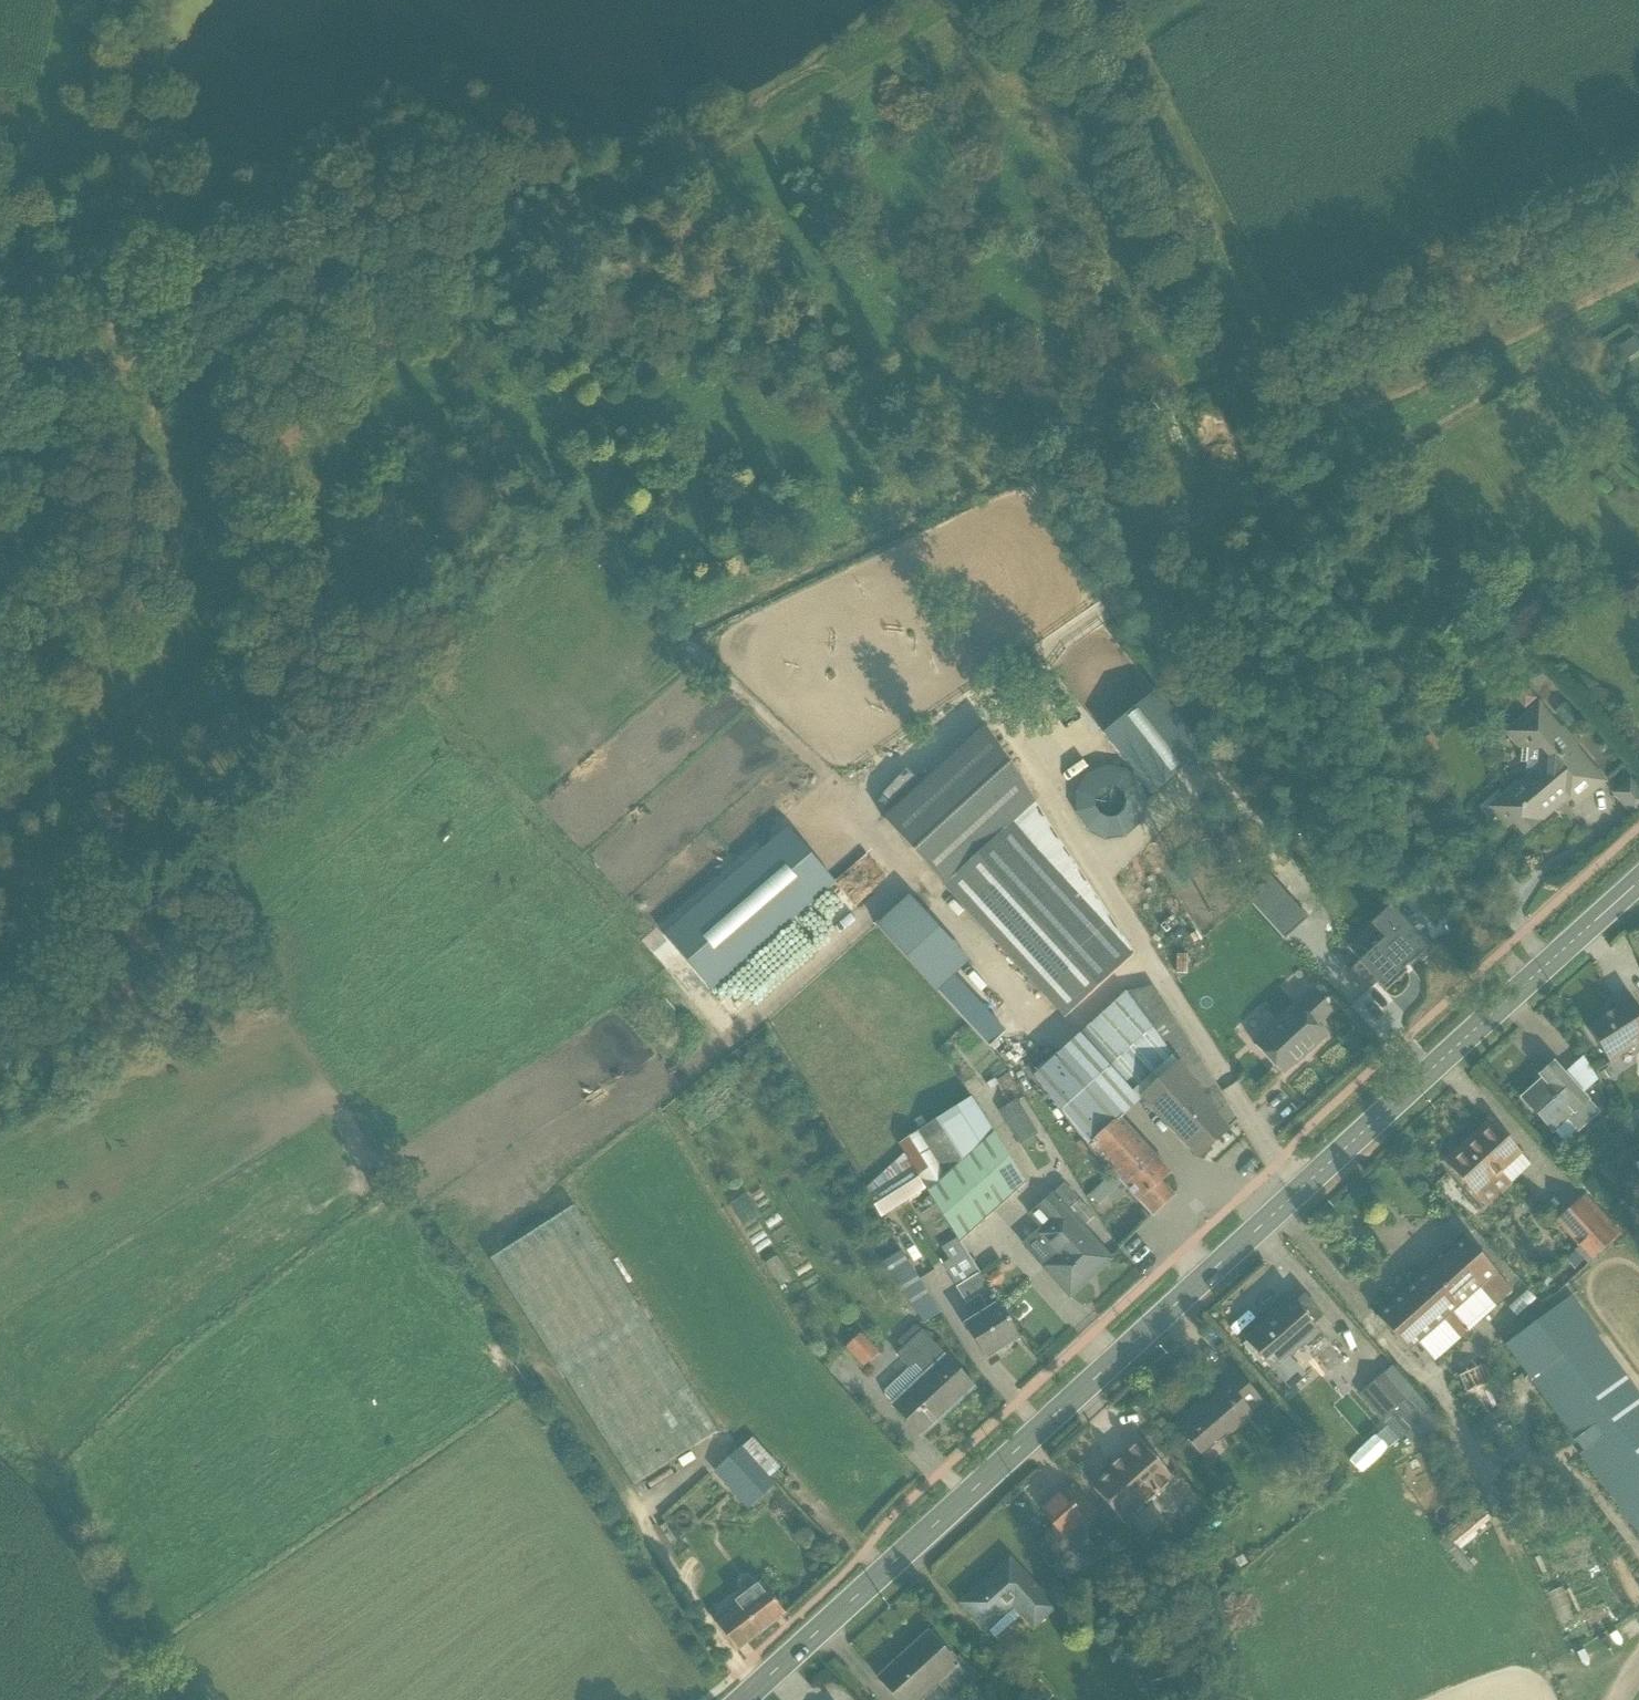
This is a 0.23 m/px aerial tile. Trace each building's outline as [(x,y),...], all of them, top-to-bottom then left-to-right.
[(1573,805),(1605,780),(1540,695),(1497,728),(1529,769),(1483,804),(1503,830),(1514,822),(1523,833),(1568,799),(1573,805)] [(983,725),(884,816),(1064,1018),(1134,955),(983,725)] [(811,850),(831,832),(816,814),(796,833),(811,850)] [(894,928),(1006,1051),(1025,1034),(978,981),(991,969),(927,898),(894,928)] [(1403,969),(1425,948),(1388,908),(1370,924),(1384,939),(1345,974),(1363,994),(1376,983),(1384,992),(1405,972),(1403,969)] [(1315,988),(1256,1048),(1291,1082),(1334,1038),(1327,1031),(1343,1015),(1315,988)] [(1638,1056),(1638,1007),(1632,994),(1585,1021),(1613,1071),(1638,1056)] [(1573,1130),(1597,1109),(1552,1057),(1535,1072),(1539,1076),(1517,1096),(1550,1133),(1565,1121),(1573,1130)] [(1182,1066),(1143,1100),(1201,1167),(1240,1133),(1182,1066)] [(1033,1099),(1016,1109),(1037,1146),(1054,1136),(1033,1099)] [(1021,1206),(952,1106),(917,1131),(923,1139),(914,1145),(923,1157),(876,1189),(886,1203),(924,1177),(968,1242),(1021,1206)] [(1086,1145),(1150,1214),(1171,1195),(1158,1180),(1169,1170),(1118,1116),(1086,1145)] [(1483,1205),(1529,1163),(1488,1118),(1442,1159),(1483,1205)] [(775,1185),(746,1201),(771,1250),(801,1235),(775,1185)] [(1068,1295),(1111,1256),(1051,1190),(1034,1205),(1047,1220),(1032,1233),(1053,1256),(1042,1266),(1068,1295)] [(1604,1237),(1570,1203),(1549,1223),(1584,1258),(1604,1237)] [(492,1272),(631,1487),(718,1432),(579,1216),(492,1272)] [(1131,1241),(1138,1249),(1152,1237),(1145,1229),(1131,1241)] [(1493,1304),(1511,1287),(1463,1235),(1377,1315),(1409,1350),(1478,1287),(1493,1304)] [(895,1265),(912,1286),(931,1271),(915,1250),(895,1265)] [(1324,1277),(1315,1284),(1329,1302),(1338,1295),(1324,1277)] [(1240,1338),(1287,1387),(1303,1371),(1288,1355),(1317,1329),(1285,1296),(1240,1338)] [(1508,1347),(1638,1525),(1638,1389),(1573,1299),(1508,1347)] [(982,1358),(1015,1336),(993,1302),(959,1323),(982,1358)] [(1350,1310),(1342,1318),(1360,1336),(1368,1329),(1350,1310)] [(918,1437),(972,1386),(919,1331),(894,1355),(905,1366),(877,1393),(918,1437)] [(876,1371),(895,1356),(878,1336),(859,1351),(876,1371)] [(1444,1420),(1398,1363),(1368,1388),(1389,1414),(1369,1430),(1389,1455),(1419,1431),(1423,1437),(1444,1420)] [(1201,1457),(1251,1413),(1225,1383),(1175,1427),(1201,1457)] [(1357,1387),(1341,1395),(1349,1410),(1365,1402),(1357,1387)] [(1120,1522),(1170,1478),(1138,1442),(1088,1485),(1120,1522)] [(743,1450),(720,1474),(753,1507),(777,1483),(743,1450)] [(1061,1540),(1083,1520),(1056,1490),(1034,1510),(1061,1540)] [(1470,1547),(1495,1538),(1489,1523),(1464,1532),(1470,1547)] [(1031,1628),(1055,1606),(1005,1554),(954,1601),(984,1634),(1013,1607),(1031,1628)] [(728,1654),(781,1613),(759,1584),(705,1625),(728,1654)] [(957,1664),(926,1630),(874,1676),(895,1699),(916,1699),(957,1664)]
